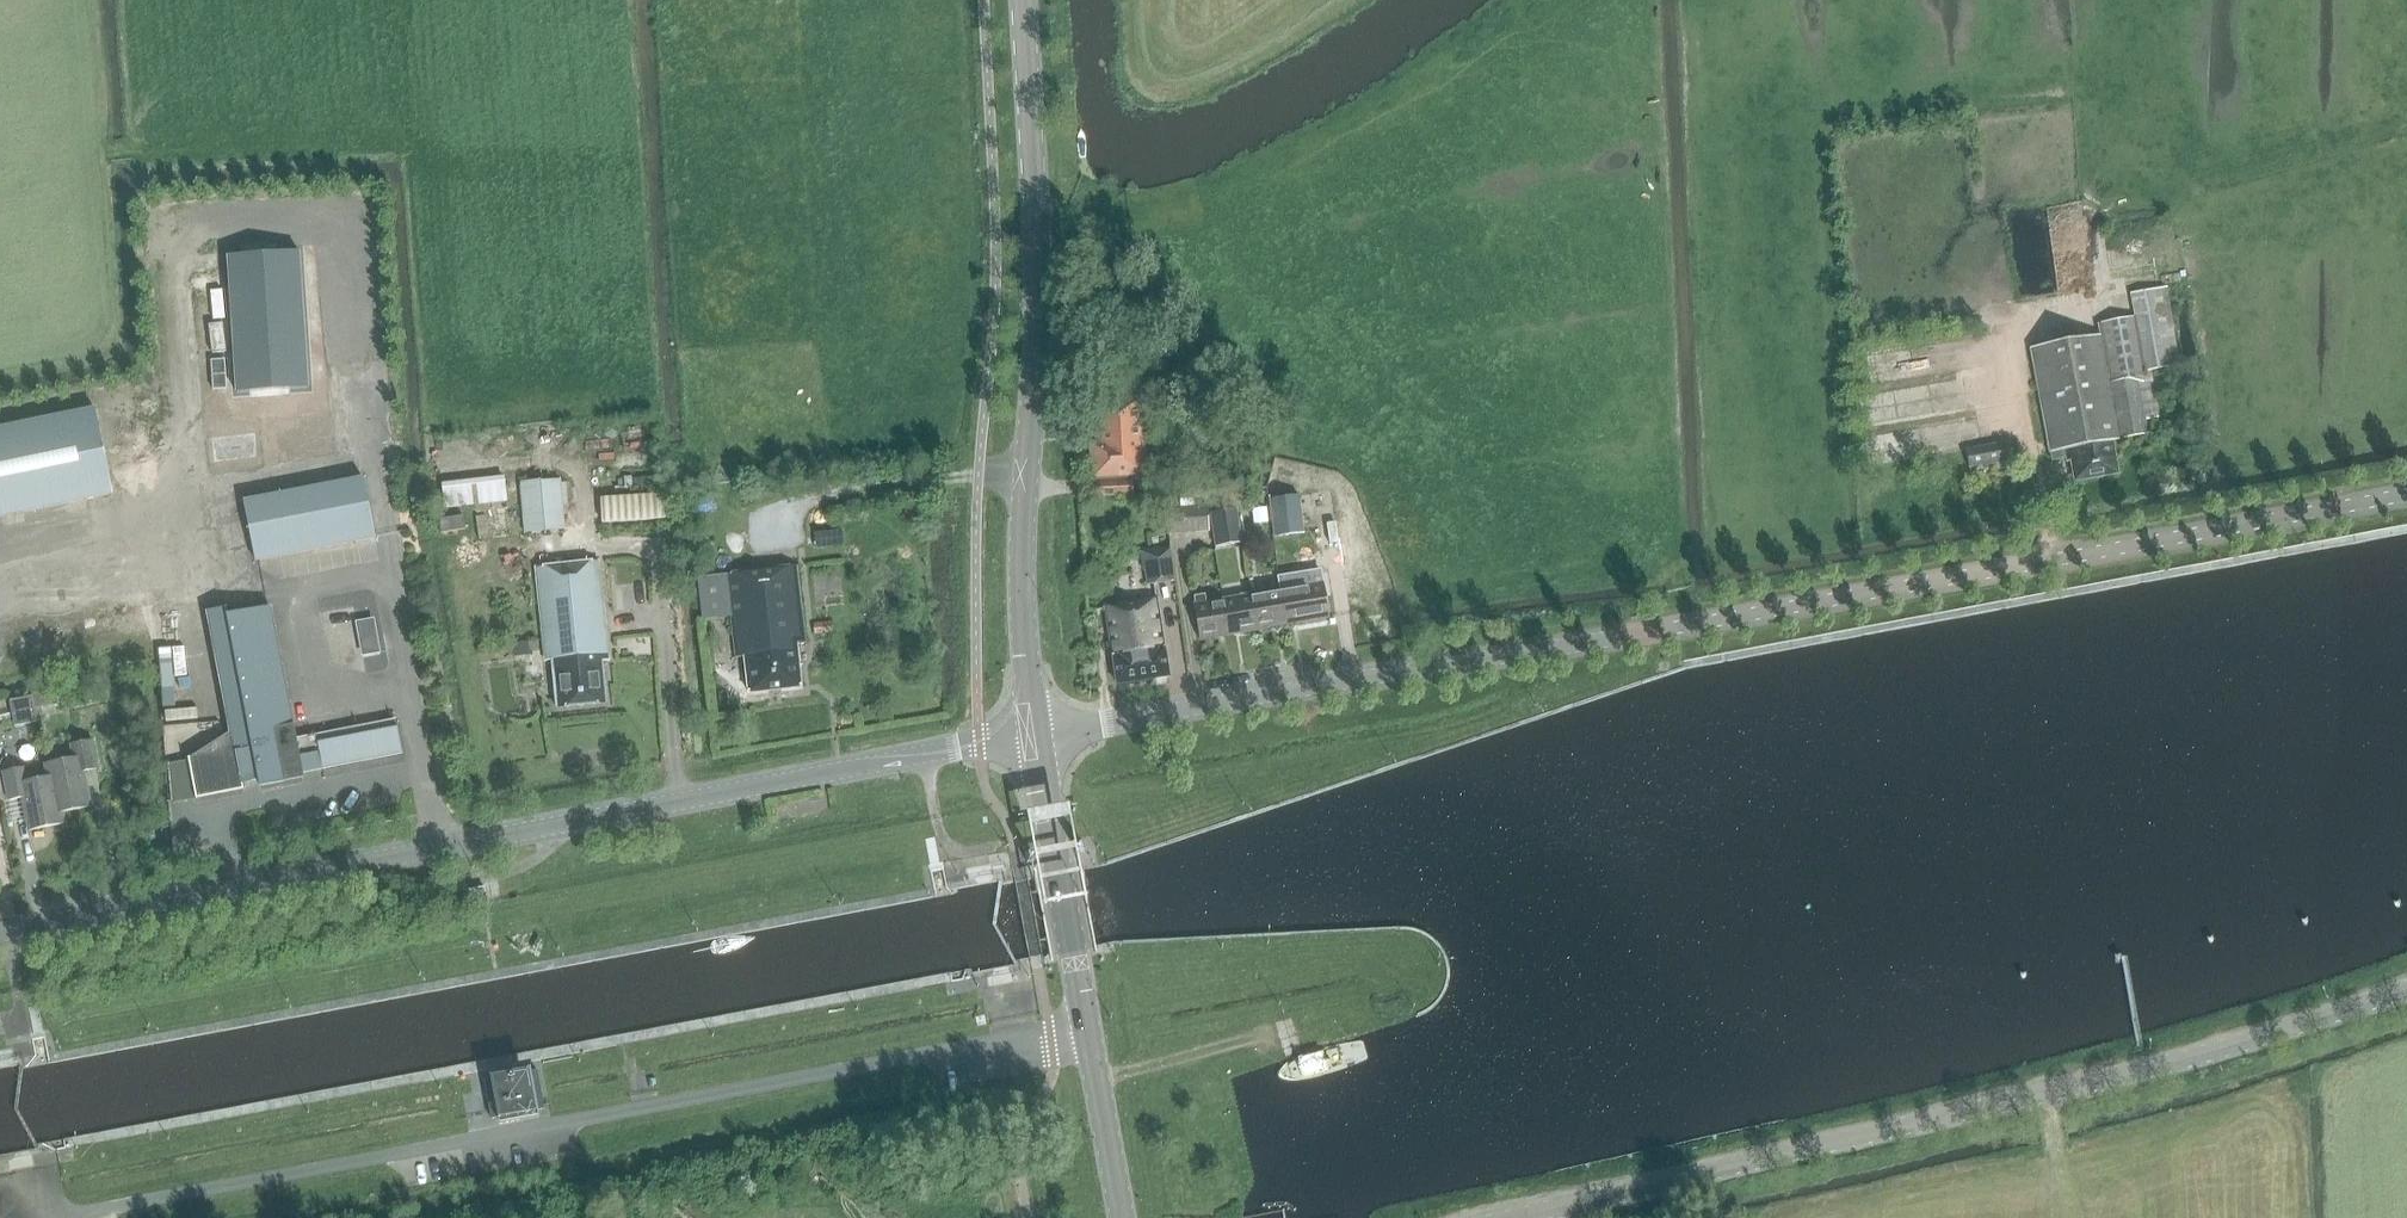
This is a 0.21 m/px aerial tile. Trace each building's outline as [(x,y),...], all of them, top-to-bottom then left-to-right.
[(298,251),(226,255),(235,393),(306,388),(298,251)] [(2029,349),(2046,441),(2049,454),(2050,454),(2051,460),(2066,457),(2067,463),(2070,462),(2074,481),(2115,474),(2110,443),(2147,436),(2144,421),(2157,419),(2149,372),(2179,369),(2164,290),(2130,296),(2134,318),(2096,325),(2098,336),(2029,349)] [(1088,444),(1088,445),(1092,478),(1094,478),(1095,497),(1132,495),(1132,475),(1143,475),(1139,399),(1096,402),(1098,443),(1088,444)] [(107,496),(90,410),(0,429),(0,518),(107,496)] [(2003,442),(1964,449),(1967,468),(2006,461),(2003,442)] [(362,476),(243,500),(255,560),(374,536),(362,476)] [(504,476),(440,482),(443,508),(506,501),(504,476)] [(1161,477),(1162,492),(1175,492),(1174,476),(1161,477)] [(560,478),(518,481),(523,533),(565,530),(560,478)] [(1167,533),(1181,532),(1179,506),(1179,492),(1164,493),(1167,533)] [(1303,534),(1298,495),(1268,499),(1273,538),(1303,534)] [(1206,504),(1192,505),(1194,531),(1208,530),(1206,504)] [(1192,505),(1179,506),(1181,532),(1194,531),(1192,505)] [(461,515),(437,519),(439,532),(463,528),(461,515)] [(843,529),(816,531),(817,549),(844,546),(843,529)] [(1143,570),(1145,584),(1173,580),(1168,547),(1139,551),(1142,570),(1143,570)] [(600,653),(607,653),(599,563),(535,568),(543,662),(551,661),(555,708),(605,703),(600,653)] [(744,657),(747,693),(799,687),(795,645),(803,644),(795,566),(698,577),(702,619),(731,616),(735,658),(744,657)] [(806,572),(813,633),(835,631),(828,570),(806,572)] [(1307,585),(1278,590),(1285,625),(1328,618),(1326,611),(1324,598),(1310,600),(1307,585)] [(1250,594),(1256,630),(1285,625),(1278,590),(1250,594)] [(1193,595),(1195,604),(1193,604),(1199,640),(1228,635),(1222,599),(1205,602),(1204,594),(1193,595)] [(1228,635),(1256,630),(1250,594),(1222,599),(1228,635)] [(1168,676),(1156,598),(1103,606),(1110,647),(1115,647),(1116,655),(1111,656),(1116,684),(1168,676)] [(317,737),(296,741),(293,724),(291,724),(269,606),(225,614),(224,608),(206,611),(229,731),(187,757),(195,798),(243,790),(241,782),(258,779),(259,785),(303,777),(301,768),(322,764),(323,770),(401,755),(394,722),(317,736),(317,737)] [(54,689),(31,694),(34,708),(57,703),(54,689)] [(46,768),(48,781),(49,781),(51,795),(56,794),(60,817),(61,817),(89,812),(82,777),(97,774),(92,745),(71,749),(73,763),(46,768)] [(49,781),(48,781),(27,785),(24,771),(3,775),(8,804),(23,801),(29,834),(63,828),(61,817),(60,817),(56,794),(51,795),(49,781)] [(484,886),(466,889),(468,902),(486,899),(484,886)] [(533,1060),(495,1067),(505,1118),(543,1111),(533,1060)]
